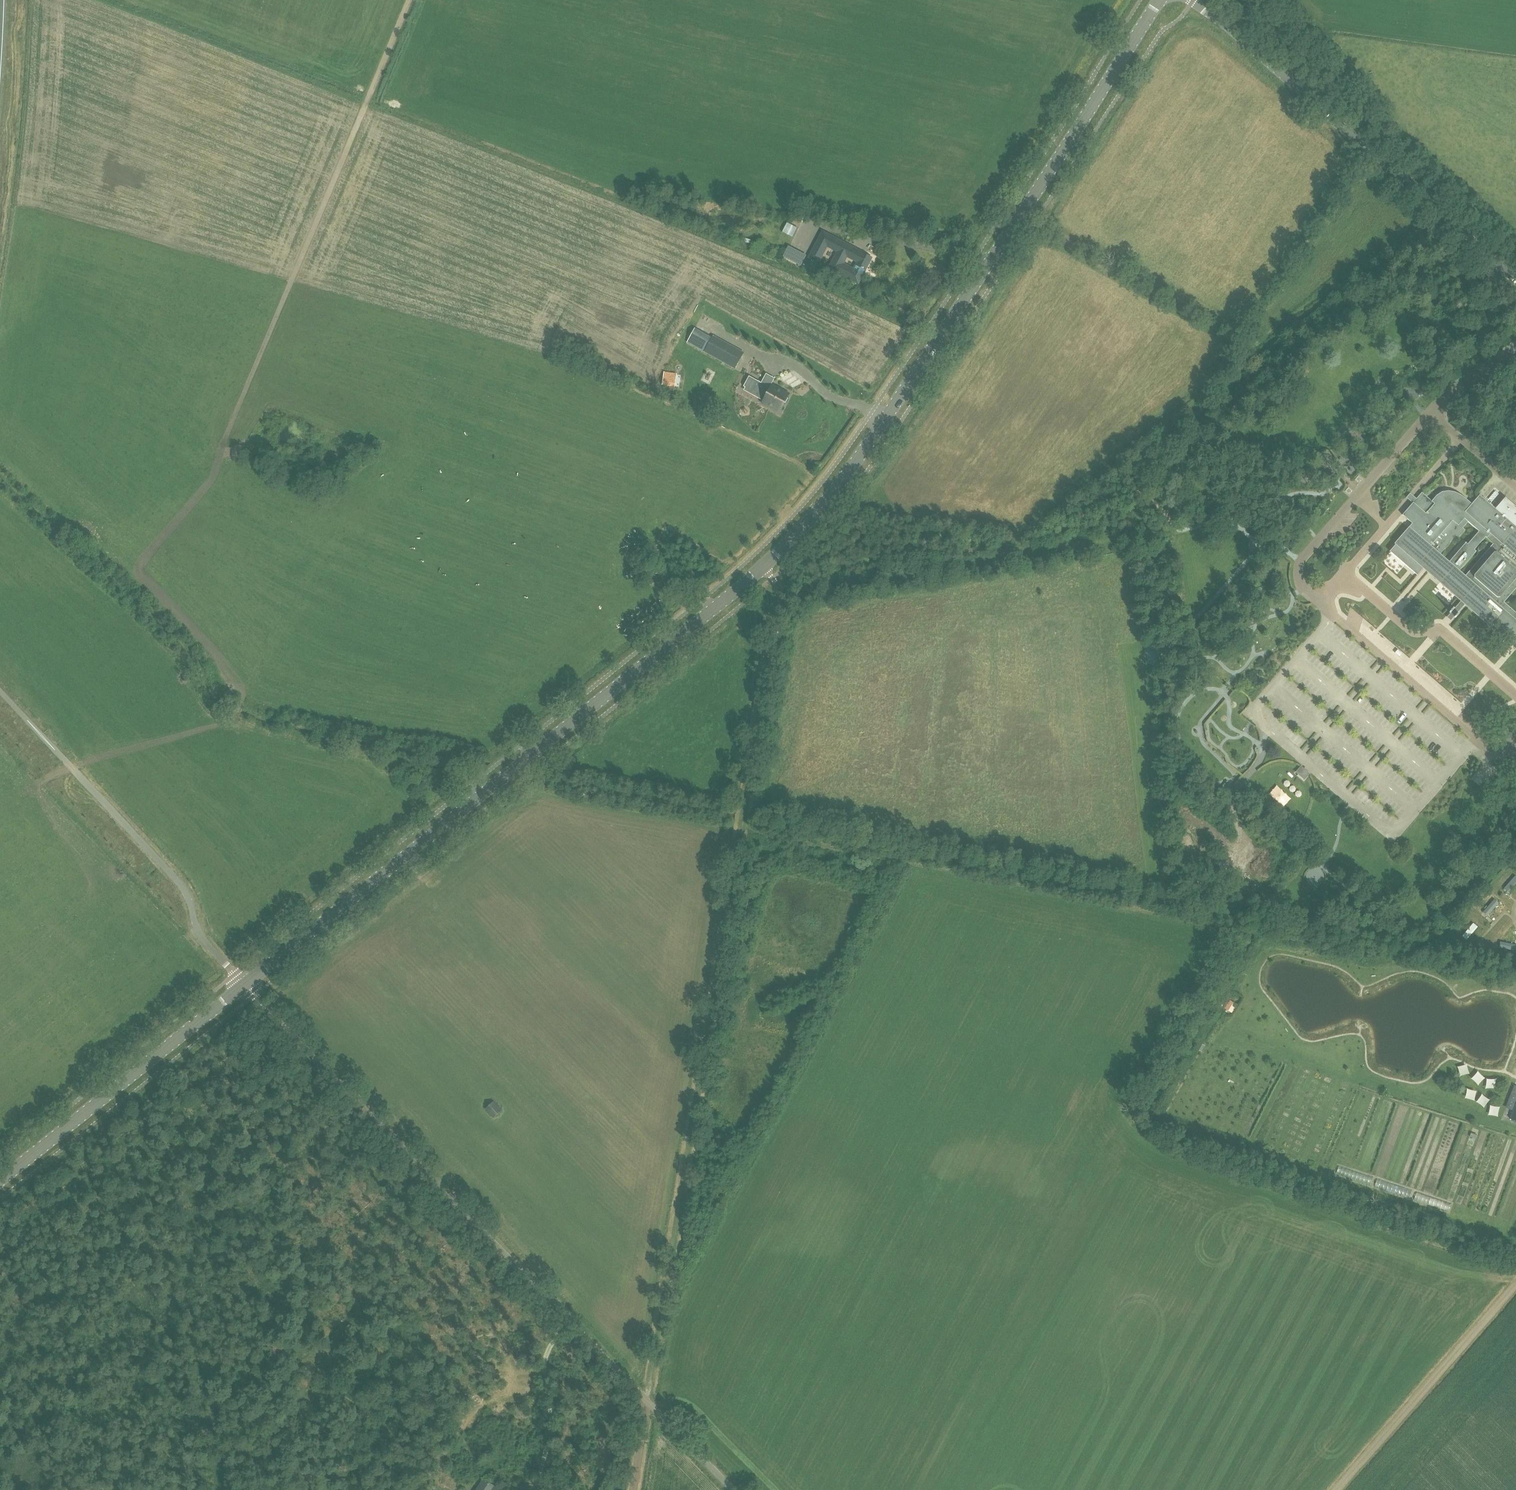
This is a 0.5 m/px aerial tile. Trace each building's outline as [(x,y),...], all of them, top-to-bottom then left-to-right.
[(787,223),(782,233),(793,238),(798,228),(787,223)] [(819,262),(827,246),(837,251),(829,268),(859,283),(872,257),(823,232),(809,257),(819,262)] [(687,342),(700,349),(704,352),(735,369),(745,351),(714,335),(712,338),(695,328),(687,342)] [(666,369),(665,384),(679,385),(679,369),(666,369)] [(798,370),(789,374),(791,381),(801,377),(798,370)] [(761,403),(780,413),(790,393),(770,383),(768,386),(749,376),(743,386),(759,395),(761,392),(766,394),(761,403)] [(1410,494),(1407,498),(1412,503),(1402,515),(1413,523),(1409,528),(1395,544),(1396,544),(1390,551),(1417,575),(1418,575),(1424,568),(1425,568),(1428,571),(1462,601),(1465,604),(1506,639),(1498,647),(1498,648),(1506,639),(1508,637),(1515,644),(1515,616),(1502,604),(1515,588),(1515,506),(1506,497),(1495,509),(1480,496),(1473,505),(1466,499),(1466,498),(1461,495),(1455,492),(1449,491),(1443,492),(1437,495),(1436,497),(1432,501),(1422,492),(1416,499),(1410,494)] [(1363,602),(1366,607),(1374,602),(1370,597),(1363,602)] [(1446,661),(1440,663),(1442,670),(1448,668),(1446,661)] [(1305,780),(1306,778),(1310,773),(1301,766),(1298,769),(1296,772),(1305,780)] [(1504,890),(1509,895),(1515,886),(1515,880),(1514,878),(1504,890)] [(1495,899),(1483,913),(1489,918),(1500,904),(1495,899)] [(1465,944),(1480,927),(1475,922),(1460,940),(1465,944)] [(1495,949),(1515,953),(1515,946),(1496,942),(1495,949)] [(1230,1000),(1225,1009),(1233,1014),(1239,1006),(1230,1000)] [(493,1102),(487,1109),(495,1116),(501,1110),(493,1102)] [(483,1479),(477,1489),(491,1489),(494,1486),(483,1479)]
